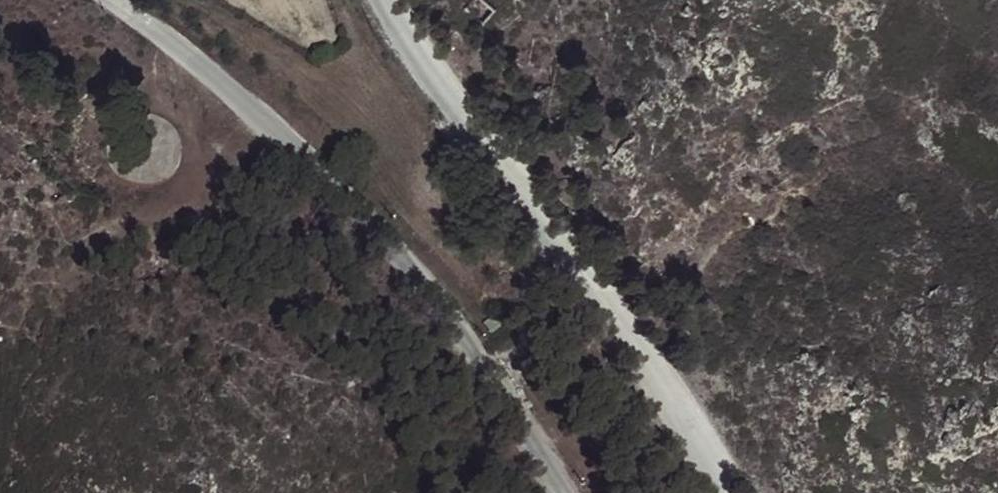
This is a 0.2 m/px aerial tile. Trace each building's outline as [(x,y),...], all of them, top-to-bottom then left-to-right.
[(112,145),(108,156),(108,157),(109,167),(114,177),(122,185),(132,189),(145,189),(155,184),(163,177),(168,167),(168,156),(165,145),(158,137),(149,131),(138,129),(128,131),(118,136),(112,145)]
